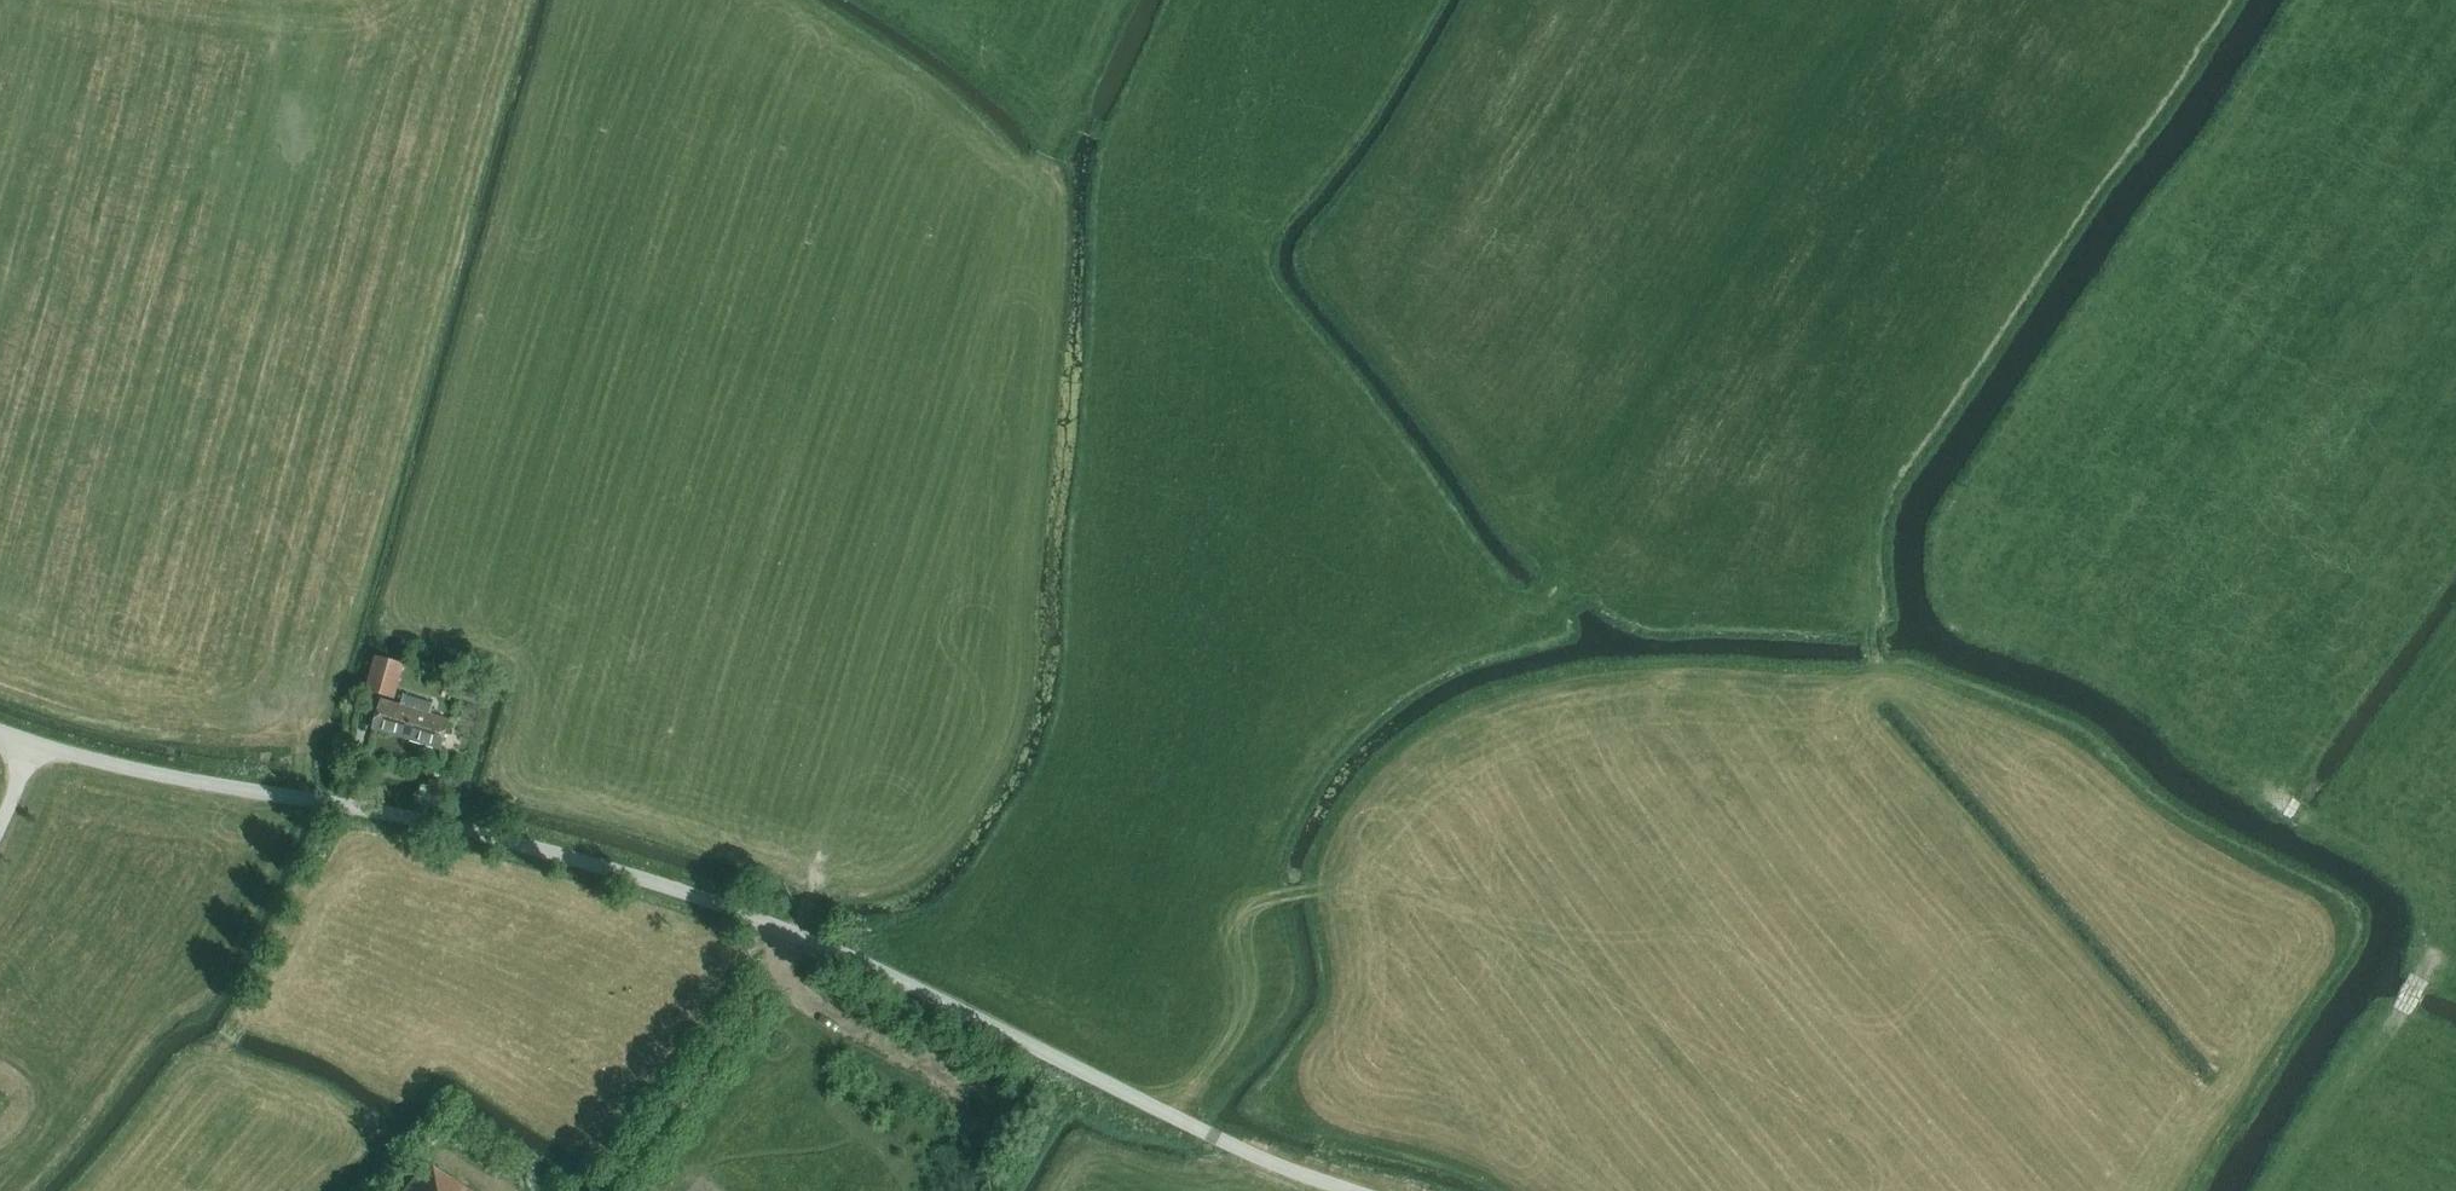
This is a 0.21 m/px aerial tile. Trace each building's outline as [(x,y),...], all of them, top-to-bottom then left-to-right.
[(394,700),(398,686),(400,681),(405,666),(376,657),(366,691),(394,700)] [(461,696),(479,701),(481,692),(464,687),(461,696)] [(382,700),(374,729),(407,740),(419,700),(405,696),(402,706),(382,700)] [(433,705),(419,700),(407,740),(440,750),(449,720),(430,714),(433,705)] [(428,1163),(406,1190),(469,1190),(428,1163)]
